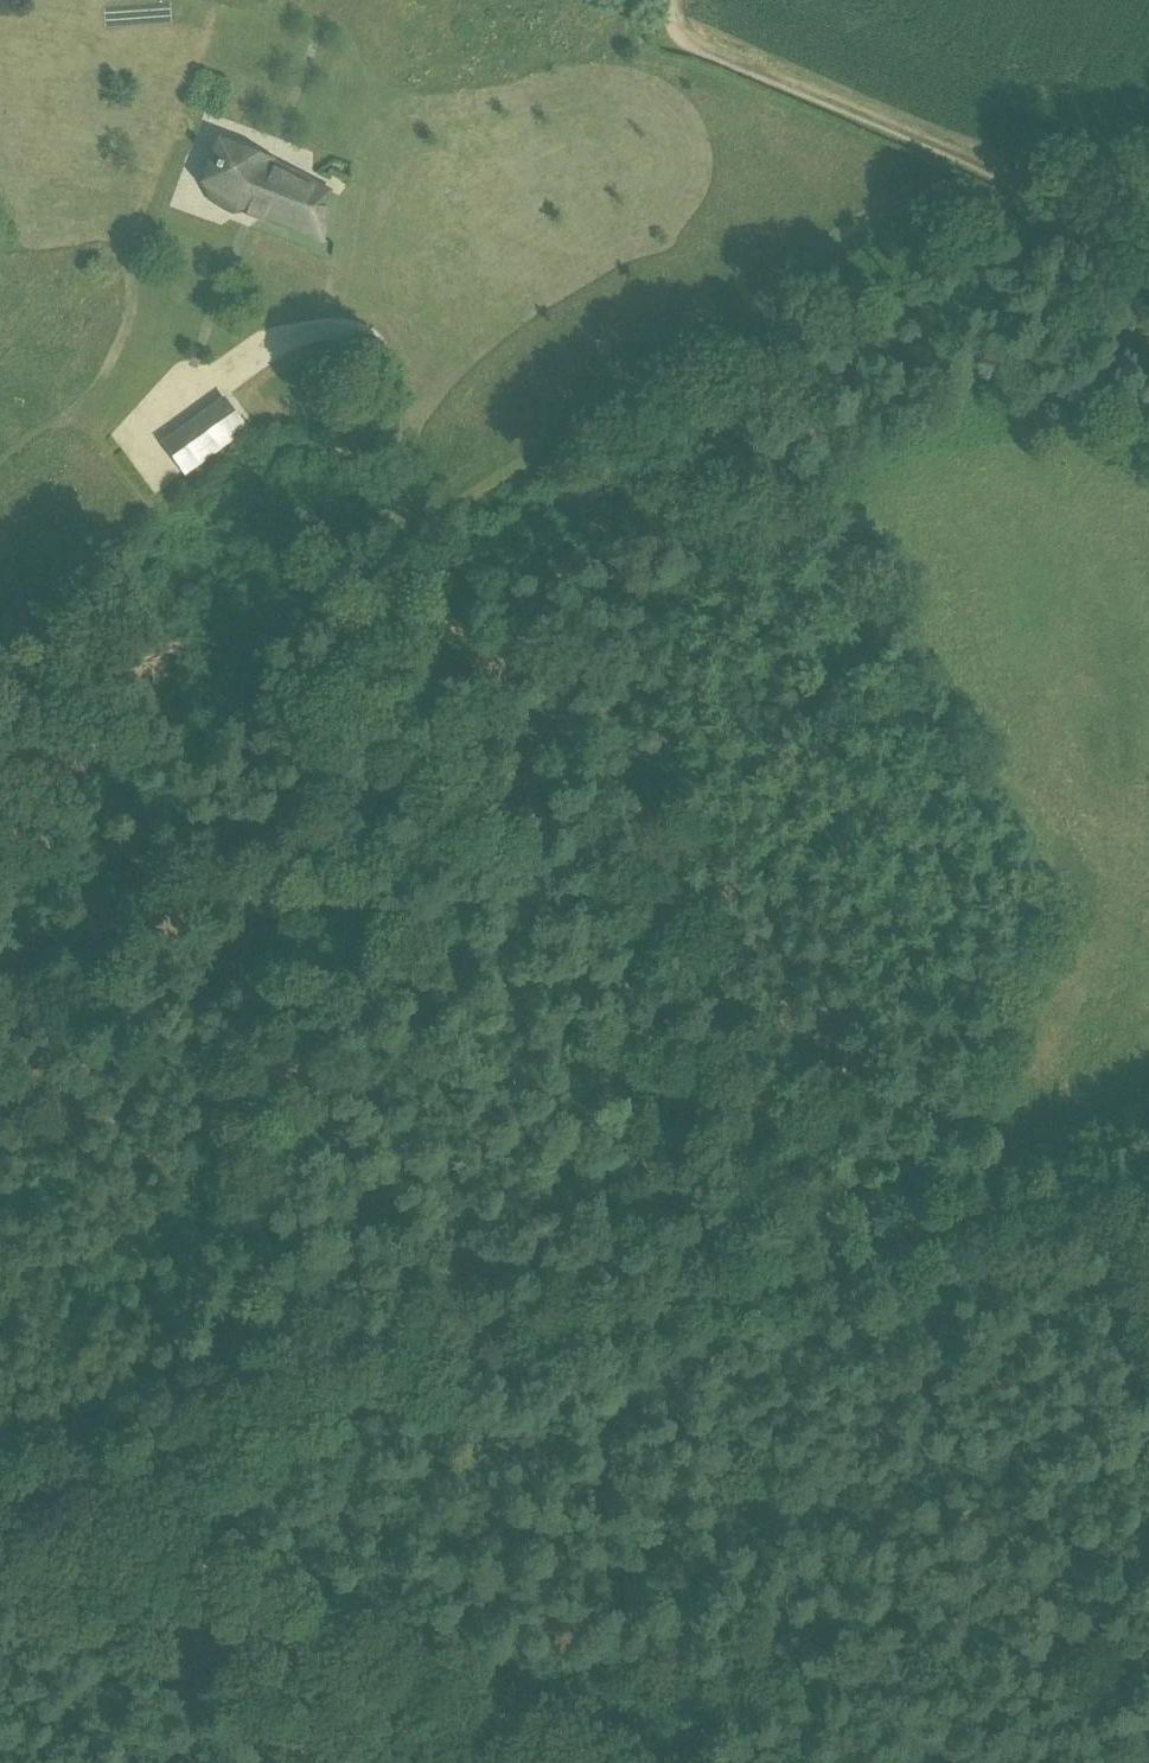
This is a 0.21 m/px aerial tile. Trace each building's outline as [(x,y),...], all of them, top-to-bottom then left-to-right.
[(233,209),(323,244),(331,188),(269,153),(214,135),(197,181),(233,209)] [(159,441),(183,474),(246,429),(222,396),(159,441)]
